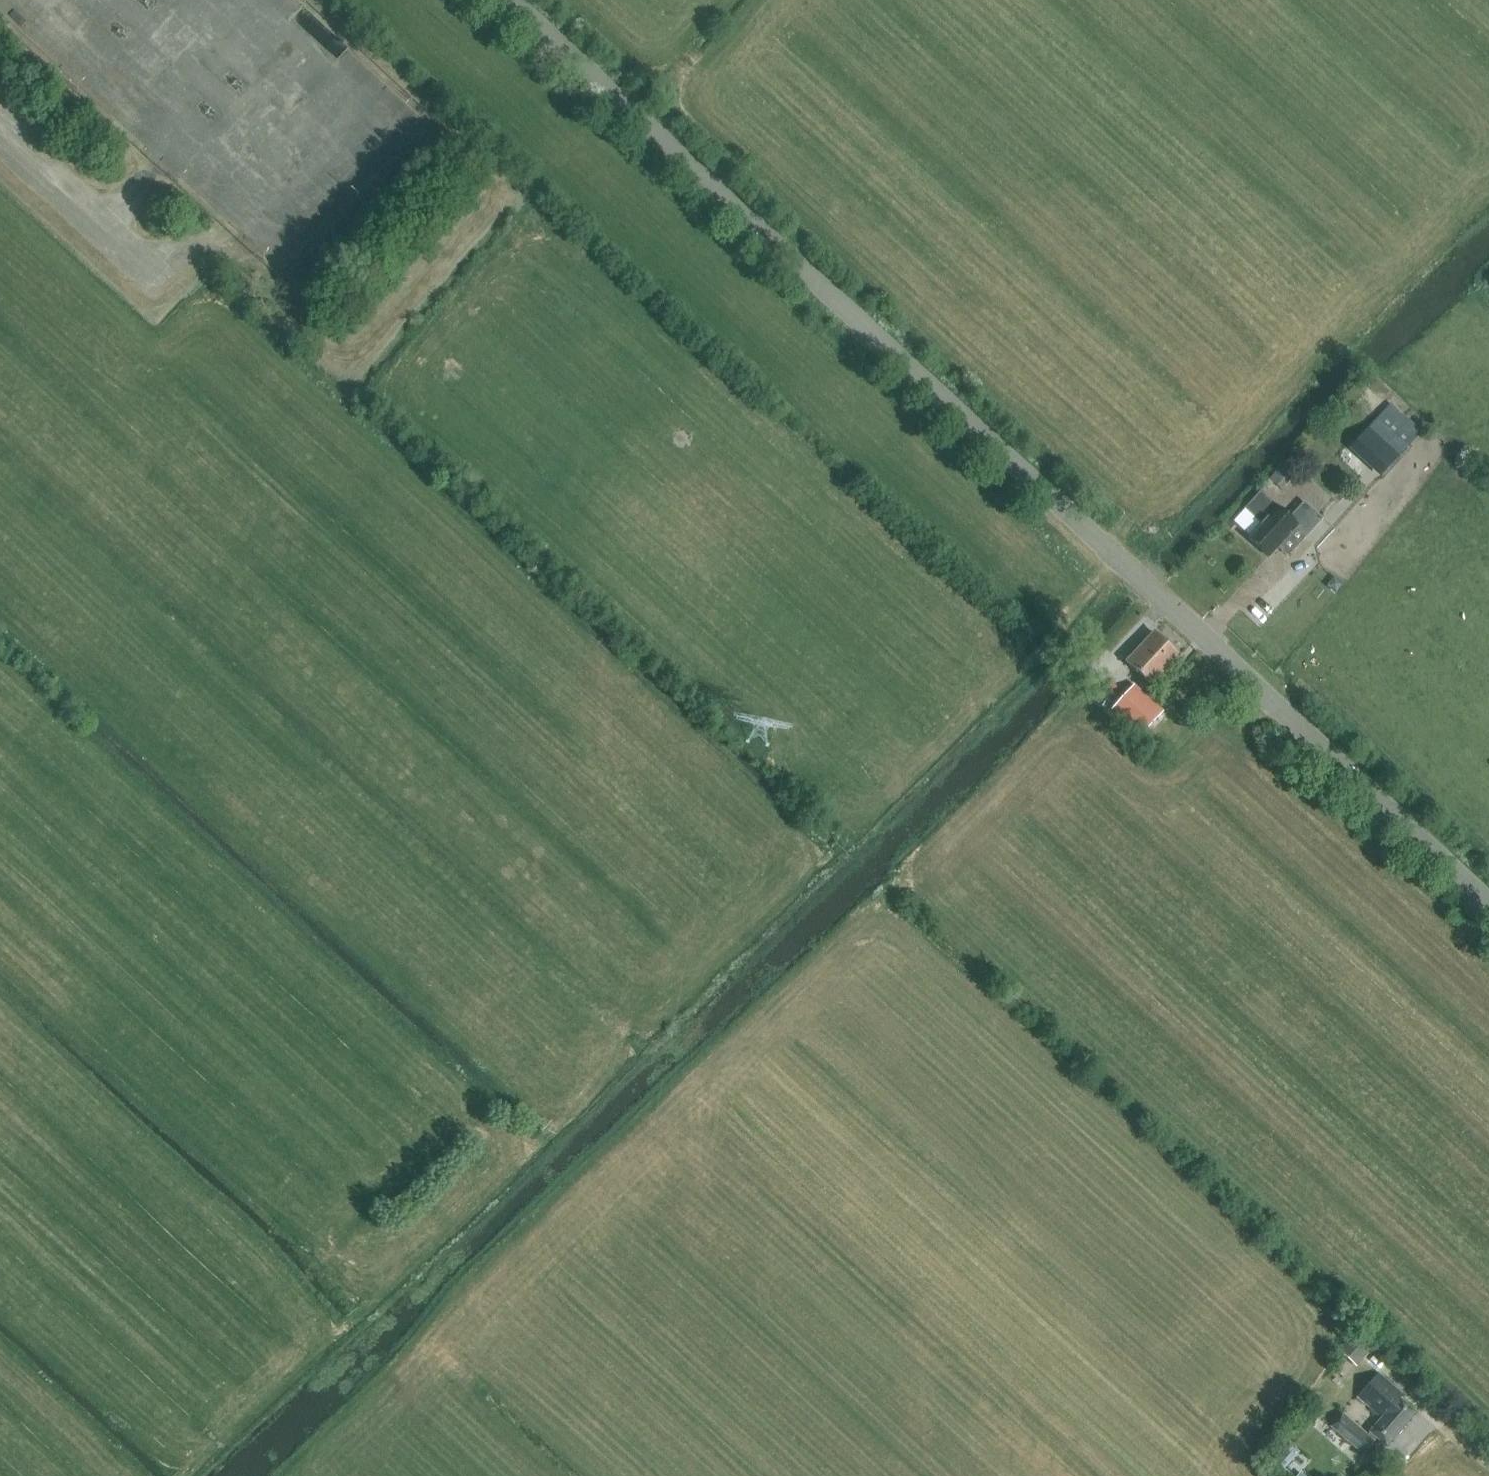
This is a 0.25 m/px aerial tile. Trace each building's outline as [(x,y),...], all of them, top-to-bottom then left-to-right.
[(1367,427),(1352,445),(1383,473),(1398,456),(1389,448),(1374,434),(1367,427)] [(1347,456),(1373,479),(1380,471),(1354,448),(1347,456)] [(1277,469),(1268,479),(1270,480),(1278,488),(1287,478),(1277,469)] [(1248,538),(1269,557),(1293,530),(1304,540),(1323,519),(1304,502),(1290,519),(1277,507),(1276,508),(1261,495),(1248,510),(1262,523),(1248,538)] [(1141,677),(1137,682),(1147,691),(1179,657),(1153,633),(1126,662),(1141,677)] [(1115,714),(1140,738),(1151,726),(1163,714),(1138,690),(1126,702),(1115,714)] [(1146,739),(1144,742),(1141,746),(1146,750),(1152,744),(1146,739)] [(1367,1350),(1352,1336),(1339,1351),(1354,1365),(1367,1350)] [(1351,1370),(1344,1364),(1336,1373),(1343,1379),(1351,1370)] [(1386,1447),(1415,1413),(1399,1399),(1402,1395),(1377,1374),(1357,1397),(1382,1418),(1366,1435),(1373,1441),(1375,1438),(1386,1447)] [(1373,1441),(1366,1435),(1342,1414),(1331,1427),(1363,1454),(1374,1442),(1373,1441)]
